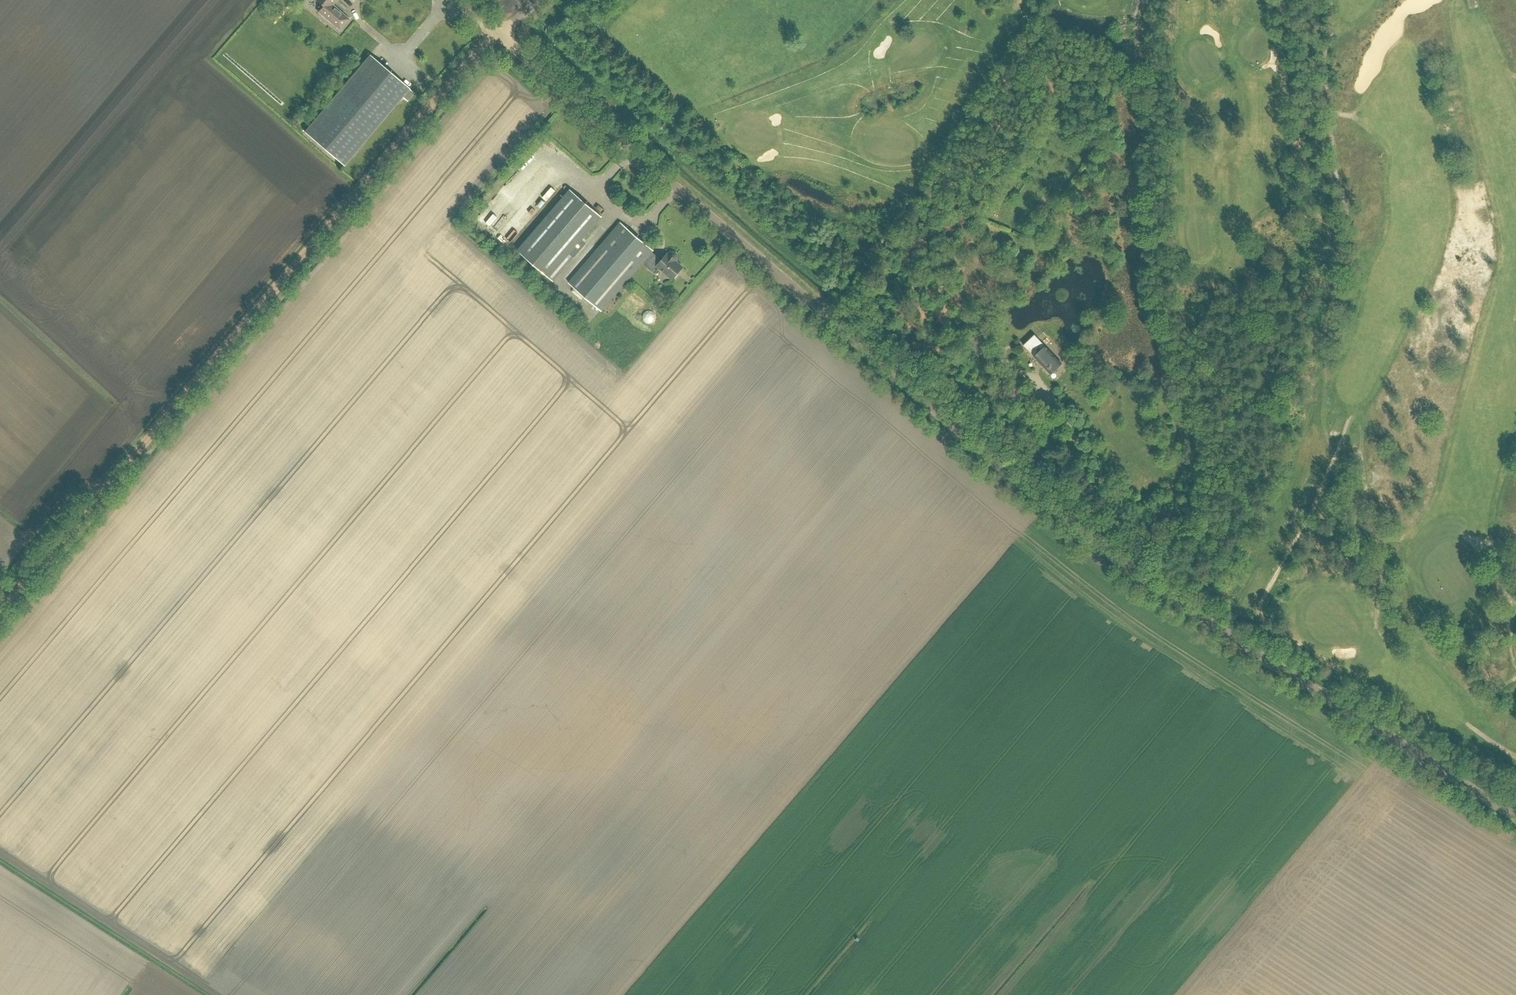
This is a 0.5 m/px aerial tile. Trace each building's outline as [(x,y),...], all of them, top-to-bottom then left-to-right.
[(324,2),(321,6),(327,11),(325,14),(342,28),(351,18),(334,4),(334,2),(336,0),(321,0),(324,2)] [(411,87),(372,54),(307,131),(346,164),(404,95),(410,99),(416,92),(411,87)] [(605,214),(573,187),(521,248),(553,276),(605,214)] [(483,214),(494,223),(503,211),(492,203),(483,214)] [(657,248),(624,220),(572,280),(605,309),(646,261),(658,271),(663,266),(676,277),(686,265),(679,259),(680,258),(680,257),(681,257),(681,256),(681,255),(681,254),(681,253),(680,252),(680,251),(679,250),(678,250),(677,250),(676,250),(675,250),(674,250),(673,250),(672,251),(672,252),(671,251),(665,258),(656,250),(657,248)] [(1036,356),(1049,343),(1040,333),(1027,346),(1036,356)] [(1036,356),(1054,374),(1064,364),(1047,346),(1036,356)] [(9,659),(2,652),(0,654),(0,667),(9,659)]
